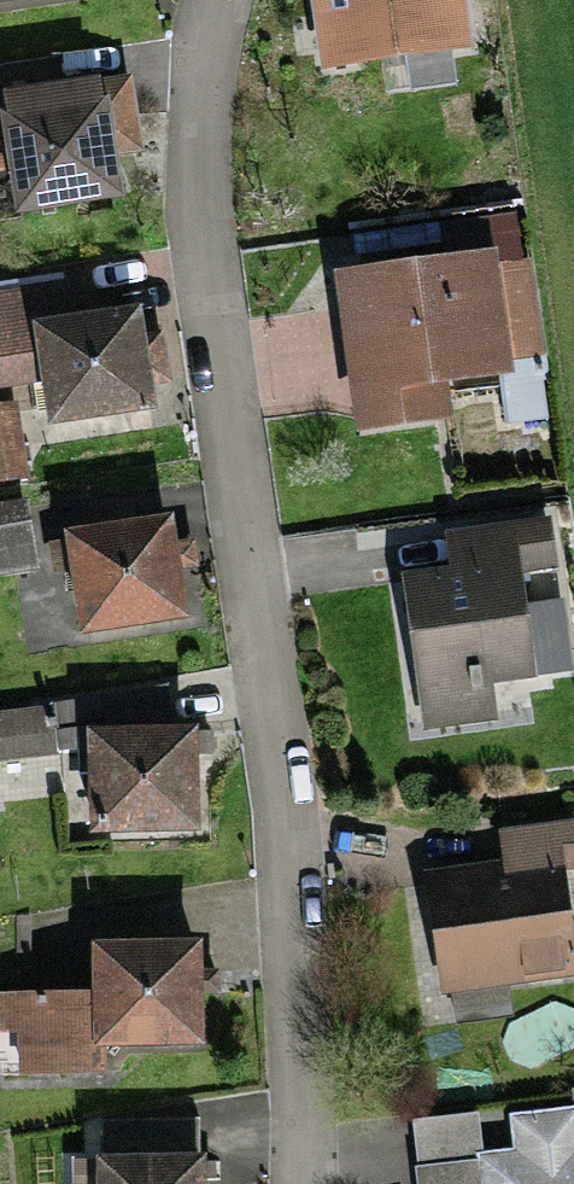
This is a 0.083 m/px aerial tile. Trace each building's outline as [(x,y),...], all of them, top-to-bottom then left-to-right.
[(318,64),(459,47),(453,0),(310,0),(318,64)] [(0,97),(0,127),(10,216),(118,203),(104,85),(0,97)] [(490,258),(333,276),(351,434),(438,424),(433,378),(503,370),(490,258)] [(138,320),(25,334),(36,423),(148,410),(138,320)] [(0,413),(0,477),(19,475),(12,412),(0,413)] [(0,508),(0,564),(26,561),(19,505),(0,508)] [(456,582),(402,587),(416,729),(487,722),(483,682),(531,677),(521,584),(558,580),(552,522),(452,532),(456,582)] [(162,526),(65,538),(75,628),(172,616),(162,526)] [(192,733),(85,733),(85,827),(192,827),(192,733)] [(496,833),(498,871),(425,879),(438,987),(561,972),(549,870),(573,868),(573,827),(496,833)] [(0,1002),(0,1075),(93,1075),(93,1042),(193,1042),(193,951),(85,951),(85,1002),(0,1002)] [(570,1088),(570,1120),(513,1127),(517,1155),(470,1161),(473,1183),(573,1183),(573,1088),(570,1088)] [(107,1158),(107,1183),(199,1183),(199,1158),(107,1158)]
